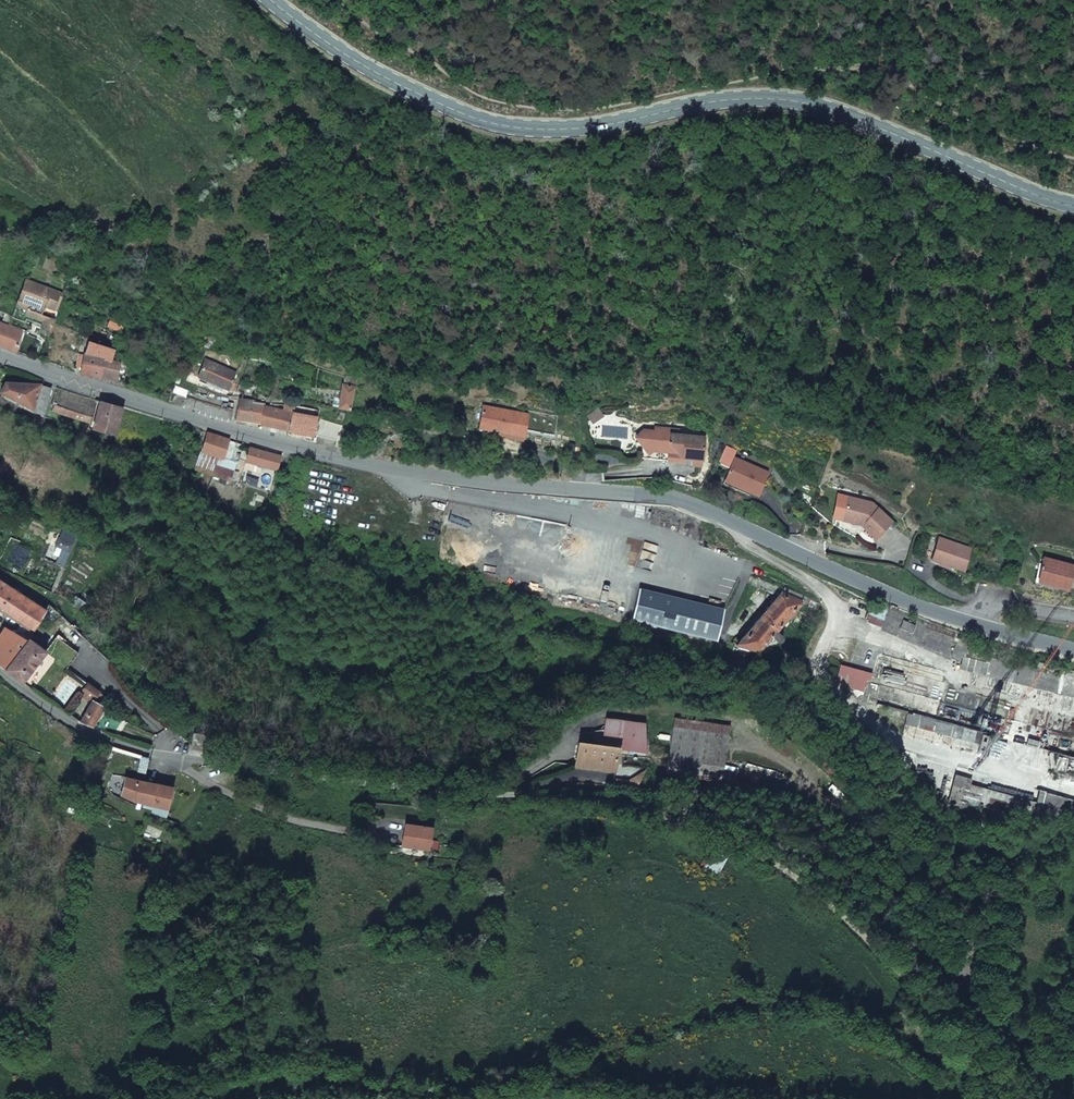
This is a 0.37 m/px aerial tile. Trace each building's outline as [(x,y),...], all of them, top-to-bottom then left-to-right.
[(75,225),(58,219),(55,227),(72,233),(75,225)] [(80,236),(72,233),(68,244),(76,247),(80,236)] [(25,280),(15,307),(11,316),(24,321),(27,315),(43,321),(40,328),(50,332),(62,293),(25,280)] [(124,321),(113,316),(108,327),(120,332),(124,321)] [(14,352),(20,332),(0,325),(0,347),(14,352)] [(122,338),(101,328),(97,337),(121,345),(122,338)] [(114,351),(87,342),(83,357),(111,362),(114,351)] [(111,362),(83,357),(80,374),(117,381),(120,364),(111,362)] [(204,360),(197,377),(228,391),(236,374),(204,360)] [(175,378),(168,378),(162,396),(170,398),(175,378)] [(5,384),(0,392),(32,410),(42,415),(50,389),(39,386),(5,384)] [(355,388),(342,385),(337,408),(349,411),(355,388)] [(174,394),(171,403),(181,407),(183,397),(174,394)] [(253,402),(241,400),(238,400),(234,421),(260,425),(260,427),(261,426),(261,424),(263,408),(253,407),(253,402)] [(122,409),(100,402),(95,419),(94,421),(93,427),(114,434),(122,409)] [(54,406),(52,410),(88,423),(90,417),(54,406)] [(479,426),(498,429),(497,432),(523,437),(527,415),(483,406),(479,426)] [(272,410),(263,408),(261,424),(261,426),(260,427),(270,428),(272,410)] [(283,412),(272,410),(270,428),(289,432),(292,413),(283,411),(283,412)] [(315,418),(292,413),(289,432),(291,432),(290,436),(305,438),(305,435),(312,436),(315,418)] [(668,429),(651,427),(651,431),(639,430),(638,445),(649,446),(649,451),(665,452),(670,448),(678,458),(679,458),(688,459),(699,459),(701,437),(667,433),(668,429)] [(228,440),(208,433),(202,452),(222,459),(228,440)] [(638,445),(636,457),(646,458),(646,453),(649,451),(649,446),(638,445)] [(281,457),(250,448),(246,462),(277,471),(281,457)] [(646,458),(679,462),(679,458),(678,458),(670,448),(665,452),(649,451),(646,453),(646,458)] [(194,471),(230,482),(236,462),(222,460),(222,459),(202,452),(200,452),(194,471)] [(739,488),(749,492),(758,496),(768,473),(733,458),(724,479),(740,486),(739,488)] [(740,486),(724,479),(723,481),(722,484),(748,495),(749,492),(739,488),(740,486)] [(872,503),(847,497),(843,516),(852,519),(851,523),(861,525),(862,522),(865,523),(863,529),(874,539),(891,522),(872,503)] [(942,562),(946,563),(945,565),(962,571),(970,548),(939,537),(931,560),(939,563),(942,562)] [(1072,567),(1043,559),(1037,579),(1064,586),(1066,576),(1070,577),(1072,567)] [(1064,586),(1037,579),(1036,582),(1066,590),(1067,587),(1064,586)] [(0,582),(0,609),(21,624),(33,632),(46,611),(0,582)] [(974,583),(970,592),(976,594),(980,584),(975,582),(974,583)] [(672,598),(639,589),(631,620),(712,640),(717,634),(722,610),(672,598)] [(809,599),(785,589),(781,594),(800,601),(802,602),(805,603),(809,599)] [(672,598),(722,610),(724,602),(674,590),(672,598)] [(775,632),(802,602),(800,601),(781,594),(736,644),(735,646),(757,652),(770,637),(777,643),(779,643),(781,642),(782,640),(782,638),(782,637),(775,632)] [(882,629),(889,610),(874,603),(867,623),(882,629)] [(951,659),(952,657),(963,660),(960,671),(1073,699),(1073,671),(1038,662),(1039,658),(989,647),(988,648),(967,643),(968,641),(954,636),(957,630),(941,626),(890,608),(889,610),(882,629),(951,659)] [(33,632),(21,624),(14,633),(22,638),(27,641),(28,639),(33,632)] [(0,634),(0,666),(1,667),(22,638),(14,633),(4,627),(0,634)] [(56,637),(45,651),(66,668),(77,654),(56,637)] [(22,638),(1,667),(5,671),(27,641),(22,638)] [(27,641),(5,671),(22,684),(45,653),(28,639),(27,641)] [(871,674),(840,666),(836,680),(863,688),(865,678),(869,679),(871,674)] [(87,684),(82,693),(93,701),(95,702),(100,693),(87,684)] [(93,701),(81,723),(92,728),(104,707),(95,702),(93,701)] [(672,726),(727,734),(728,725),(673,717),(672,726)] [(605,720),(601,747),(618,749),(618,750),(646,753),(645,725),(605,720)] [(727,734),(672,726),(666,769),(722,776),(727,734)] [(601,747),(578,744),(575,767),(614,772),(618,750),(618,749),(601,747)] [(147,759),(111,747),(104,773),(124,779),(124,778),(142,782),(147,759)] [(142,782),(124,778),(124,779),(120,796),(168,810),(172,789),(161,787),(160,786),(142,782)] [(955,780),(950,796),(948,804),(963,808),(964,803),(969,785),(969,784),(955,780)] [(1028,800),(969,785),(964,803),(1024,819),(1025,817),(1037,820),(1039,815),(1044,793),(1045,792),(1031,788),(1028,800)] [(1044,793),(1039,815),(1040,818),(1044,818),(1048,817),(1048,816),(1052,815),(1052,816),(1058,814),(1058,813),(1071,809),(1073,801),(1044,793)] [(430,829),(404,825),(401,846),(428,850),(430,829)]
